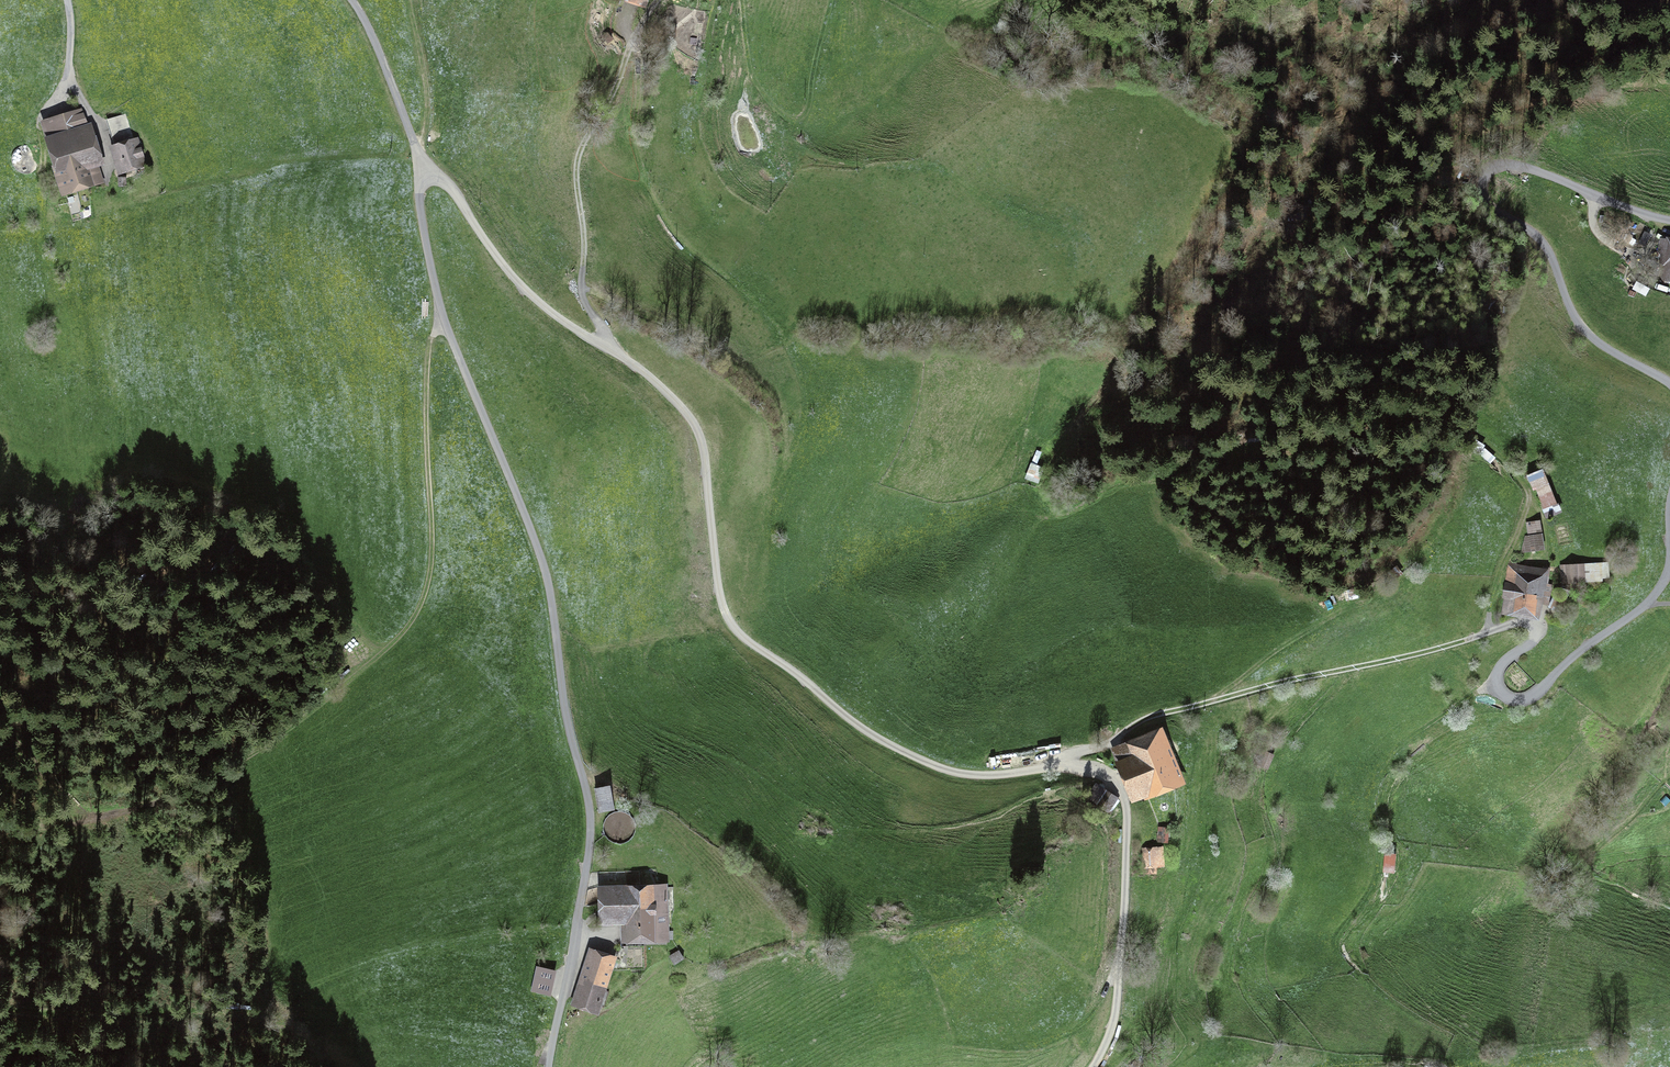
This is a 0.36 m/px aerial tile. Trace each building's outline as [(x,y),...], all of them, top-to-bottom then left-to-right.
[(65,189),(102,177),(98,165),(101,164),(89,127),(82,110),(44,123),(65,189)] [(115,150),(123,171),(143,163),(125,114),(107,121),(117,149),(115,150)] [(68,198),(72,211),(82,207),(78,195),(68,198)] [(1659,279),(1669,281),(1669,242),(1664,241),(1662,252),(1667,253),(1664,267),(1662,267),(1659,279)] [(1027,477),(1035,480),(1040,466),(1032,463),(1027,477)] [(1556,505),(1551,492),(1540,496),(1546,509),(1556,505)] [(1527,535),(1541,533),(1539,524),(1526,526),(1527,535)] [(1541,535),(1525,537),(1523,552),(1543,549),(1541,535)] [(1541,569),(1508,564),(1502,607),(1535,612),(1536,603),(1548,605),(1550,591),(1538,590),(1541,569)] [(1608,578),(1608,564),(1560,566),(1561,583),(1585,582),(1585,579),(1608,578)] [(1155,731),(1117,746),(1123,760),(1117,762),(1132,798),(1175,781),(1155,731)] [(1271,754),(1262,751),(1258,764),(1267,767),(1271,754)] [(1105,790),(1096,803),(1110,813),(1118,802),(1115,800),(1117,798),(1105,790)] [(600,819),(616,817),(613,792),(597,794),(600,819)] [(1159,827),(1158,842),(1170,843),(1171,828),(1159,827)] [(1144,850),(1144,864),(1141,864),(1141,874),(1153,874),(1153,868),(1162,868),(1162,850),(1144,850)] [(1384,852),(1384,868),(1396,869),(1397,853),(1384,852)] [(668,936),(666,885),(600,887),(601,917),(628,917),(628,937),(668,936)] [(609,992),(603,990),(613,957),(591,950),(575,1002),(597,1009),(598,1004),(604,1006),(609,992)] [(533,990),(549,993),(554,971),(538,967),(533,990)]
